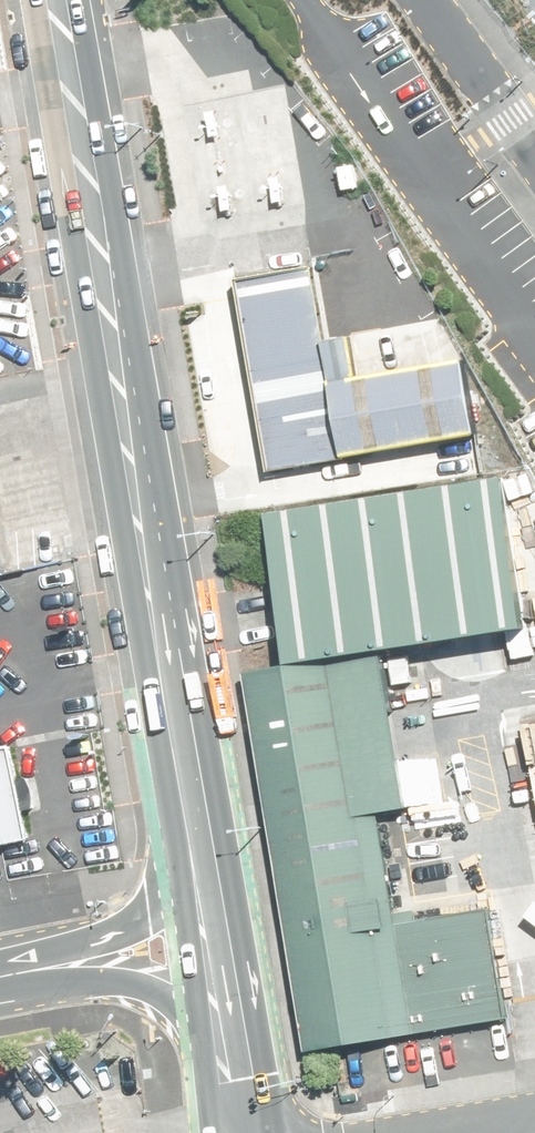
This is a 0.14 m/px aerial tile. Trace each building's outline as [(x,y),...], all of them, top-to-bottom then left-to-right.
[(514,24),(530,12),(521,0),(495,0),(514,24)] [(359,189),(355,166),(339,169),(342,192),(359,189)] [(310,268),(237,279),(268,475),(344,461),(330,384),(310,268)] [(330,384),(344,461),(476,435),(462,361),(330,384)] [(267,514),(290,667),(387,653),(524,632),(501,479),(267,514)] [(8,566),(0,523),(0,567),(8,566)] [(290,667),(252,673),(308,1047),(509,1017),(492,901),(392,916),(376,814),(411,809),(387,653),(290,667)]
